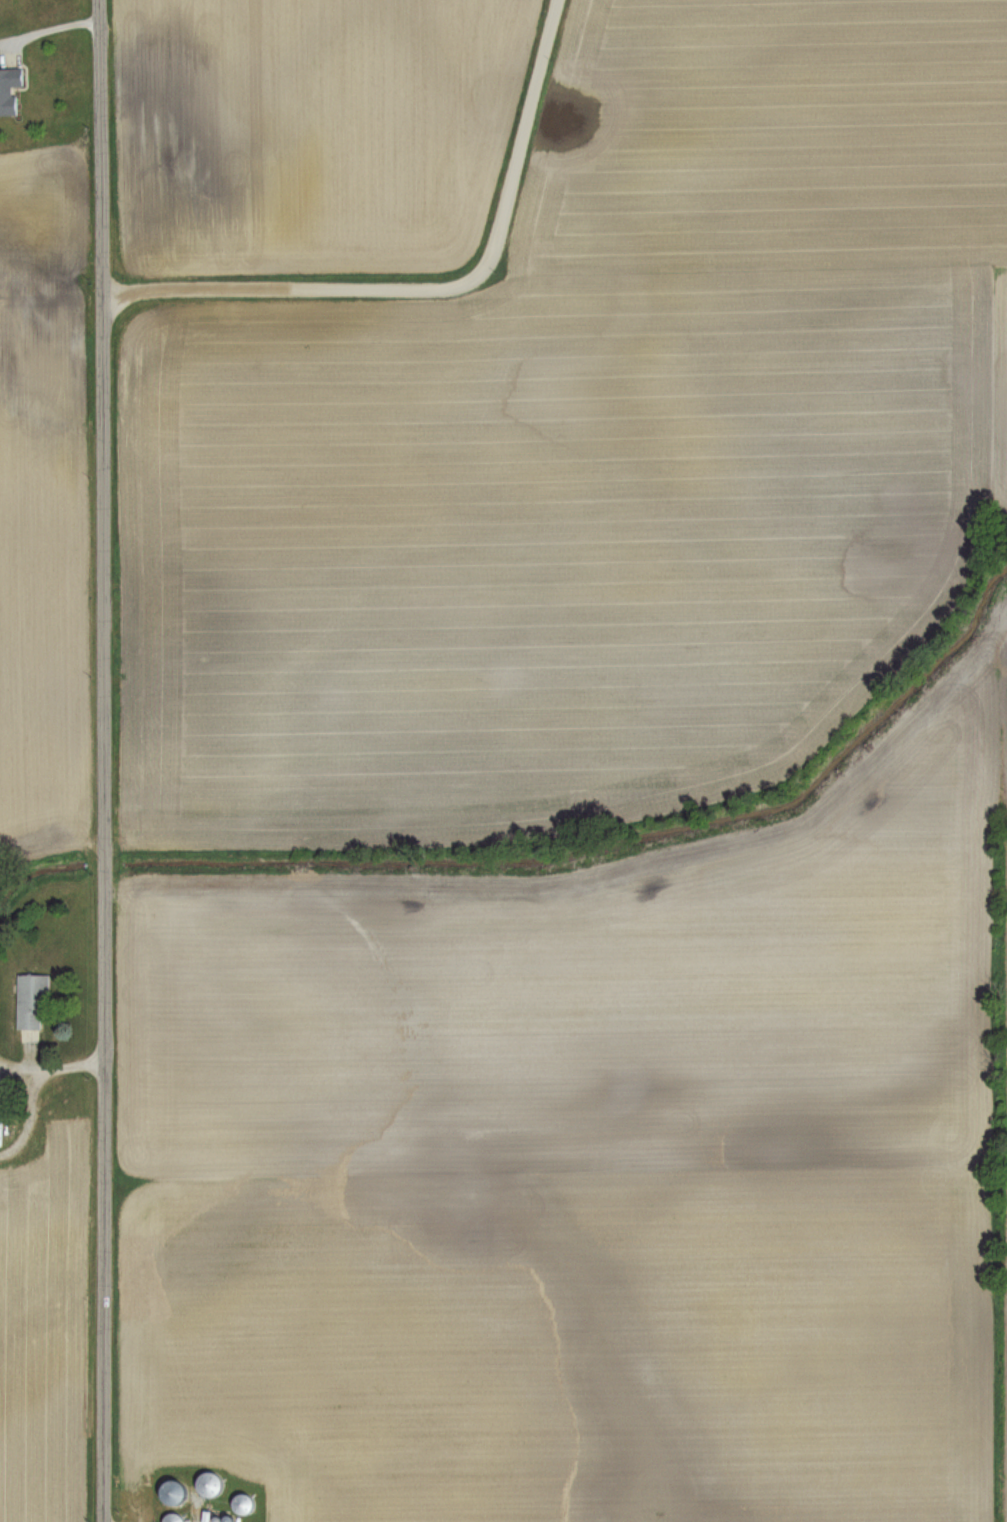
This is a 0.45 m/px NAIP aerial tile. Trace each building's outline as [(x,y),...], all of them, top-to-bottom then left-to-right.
[(0,68),(0,115),(15,115),(14,87),(21,86),(21,68),(0,68)] [(16,1030),(44,1030),(45,975),(17,975),(16,1030)] [(194,1478),(205,1497),(222,1488),(211,1469),(194,1478)] [(171,1504),(185,1490),(170,1477),(157,1491),(171,1504)] [(232,1495),(233,1512),(249,1511),(248,1494),(232,1495)] [(171,1510),(160,1521),(183,1521),(171,1510)]
